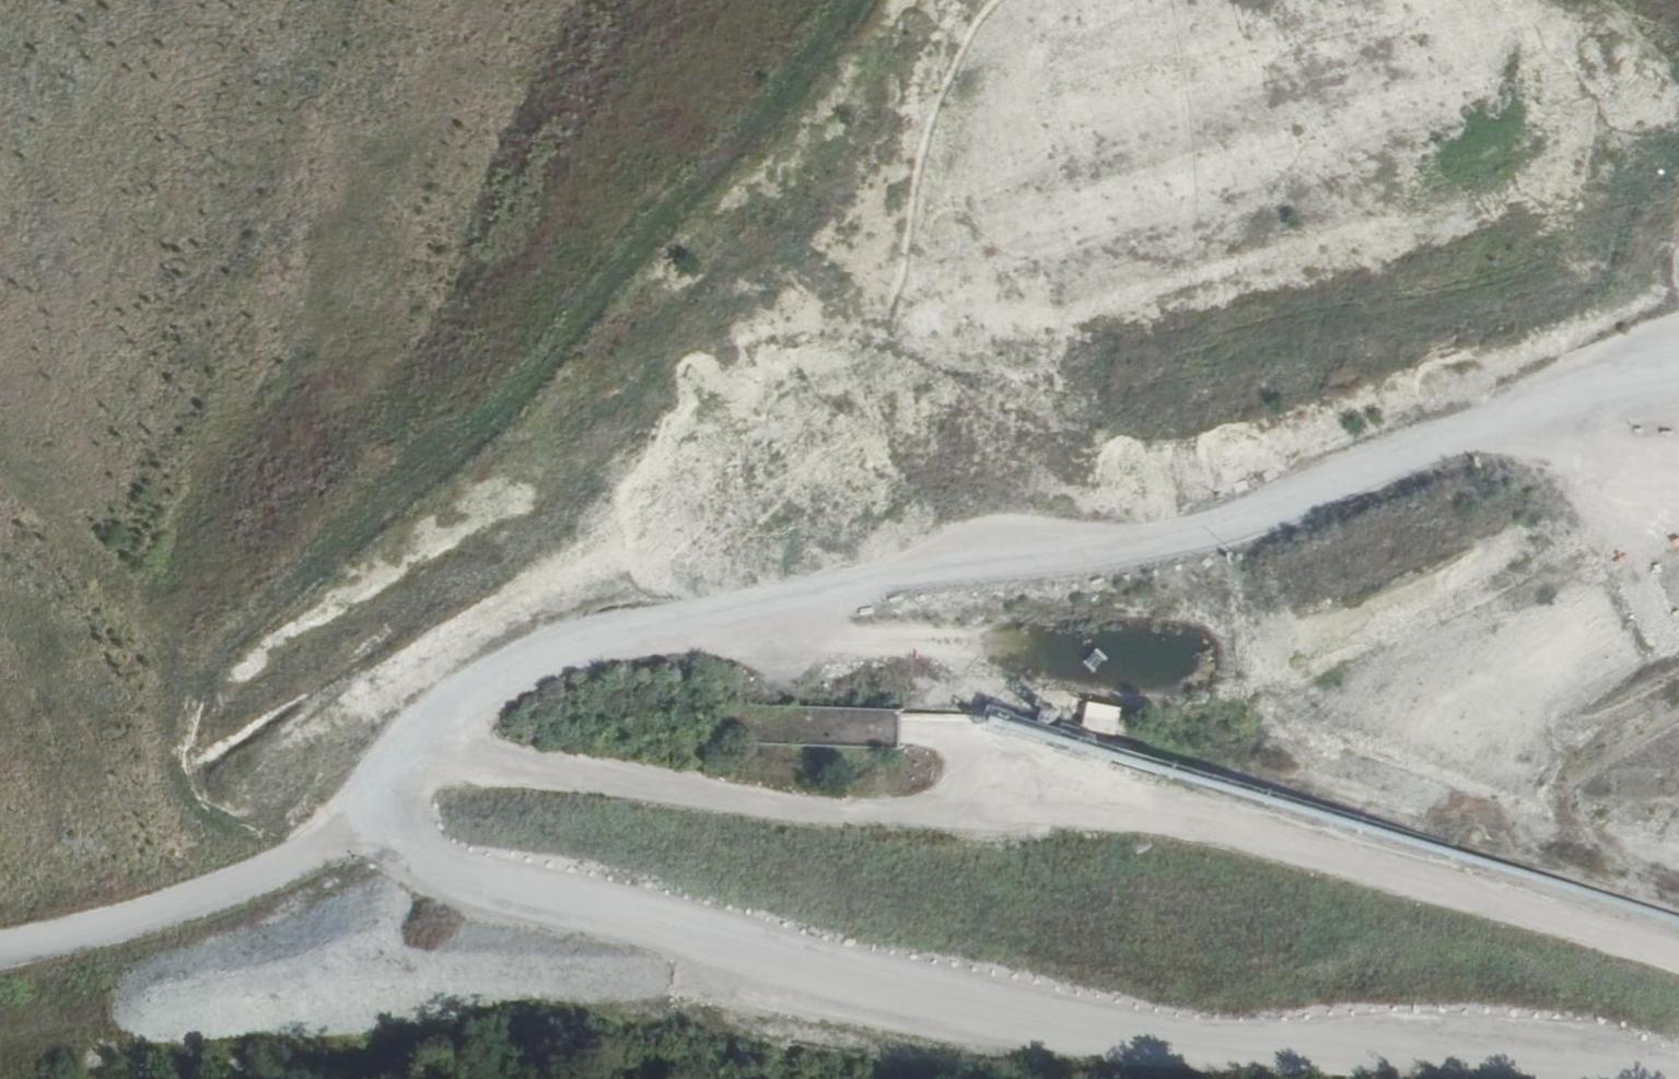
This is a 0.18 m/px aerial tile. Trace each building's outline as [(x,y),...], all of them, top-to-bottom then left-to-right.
[(1089,700),(1086,727),(1119,730),(1122,704),(1089,700)]
